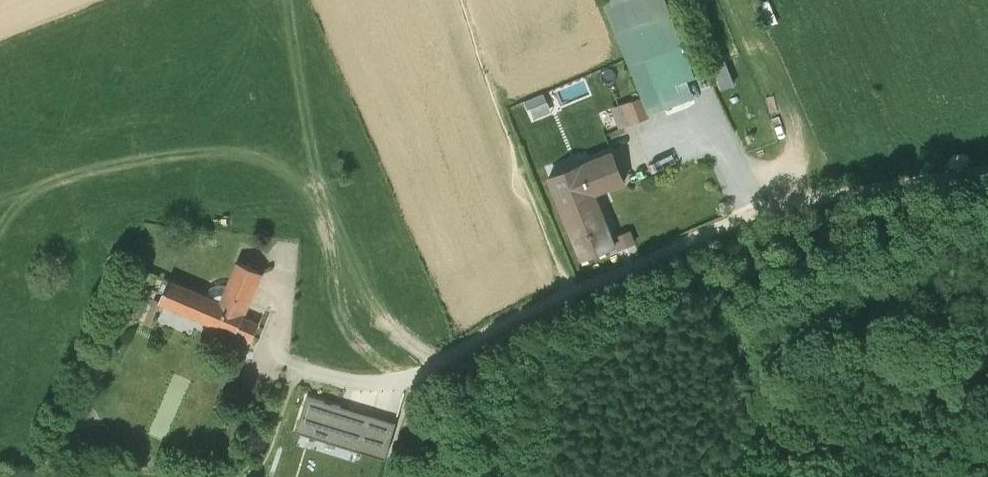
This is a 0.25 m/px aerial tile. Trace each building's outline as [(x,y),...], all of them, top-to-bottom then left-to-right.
[(686,36),(671,0),(607,0),(631,57),(686,36)] [(769,15),(781,11),(776,0),(763,0),(769,15)] [(686,36),(631,57),(644,87),(614,98),(621,118),(652,107),(651,104),(685,92),(678,75),(698,67),(686,36)] [(726,49),(716,53),(724,75),(735,71),(726,49)] [(559,78),(530,89),(539,110),(567,99),(559,78)] [(615,140),(551,167),(584,248),(618,235),(597,185),(629,172),(615,140)] [(162,295),(163,295),(220,320),(221,320),(251,332),(254,334),(261,317),(245,311),(264,266),(238,255),(228,280),(224,279),(219,279),(214,281),(209,287),(171,272),(162,295)] [(163,295),(162,295),(156,293),(146,317),(152,320),(163,295)] [(251,332),(221,320),(217,331),(246,344),(251,332)] [(308,391),(298,425),(387,451),(397,417),(308,391)]
